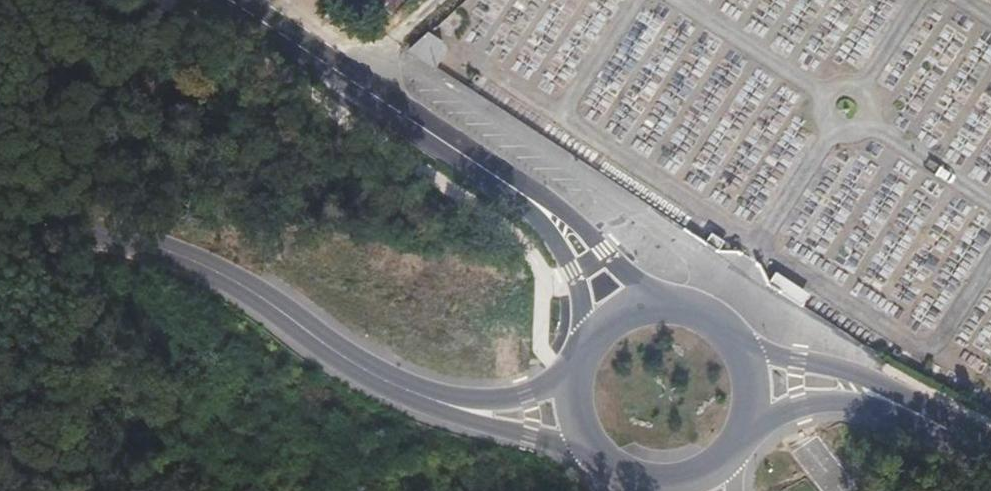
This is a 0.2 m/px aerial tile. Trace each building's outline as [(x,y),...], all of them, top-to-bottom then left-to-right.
[(404,0),(380,0),(395,12),(404,0)] [(380,31),(392,12),(380,4),(367,22),(380,31)] [(445,52),(442,44),(437,41),(431,35),(412,52),(434,66),(442,59),(445,52)] [(720,251),(728,238),(716,230),(708,242),(720,251)] [(777,270),(769,283),(804,305),(812,293),(777,270)]
